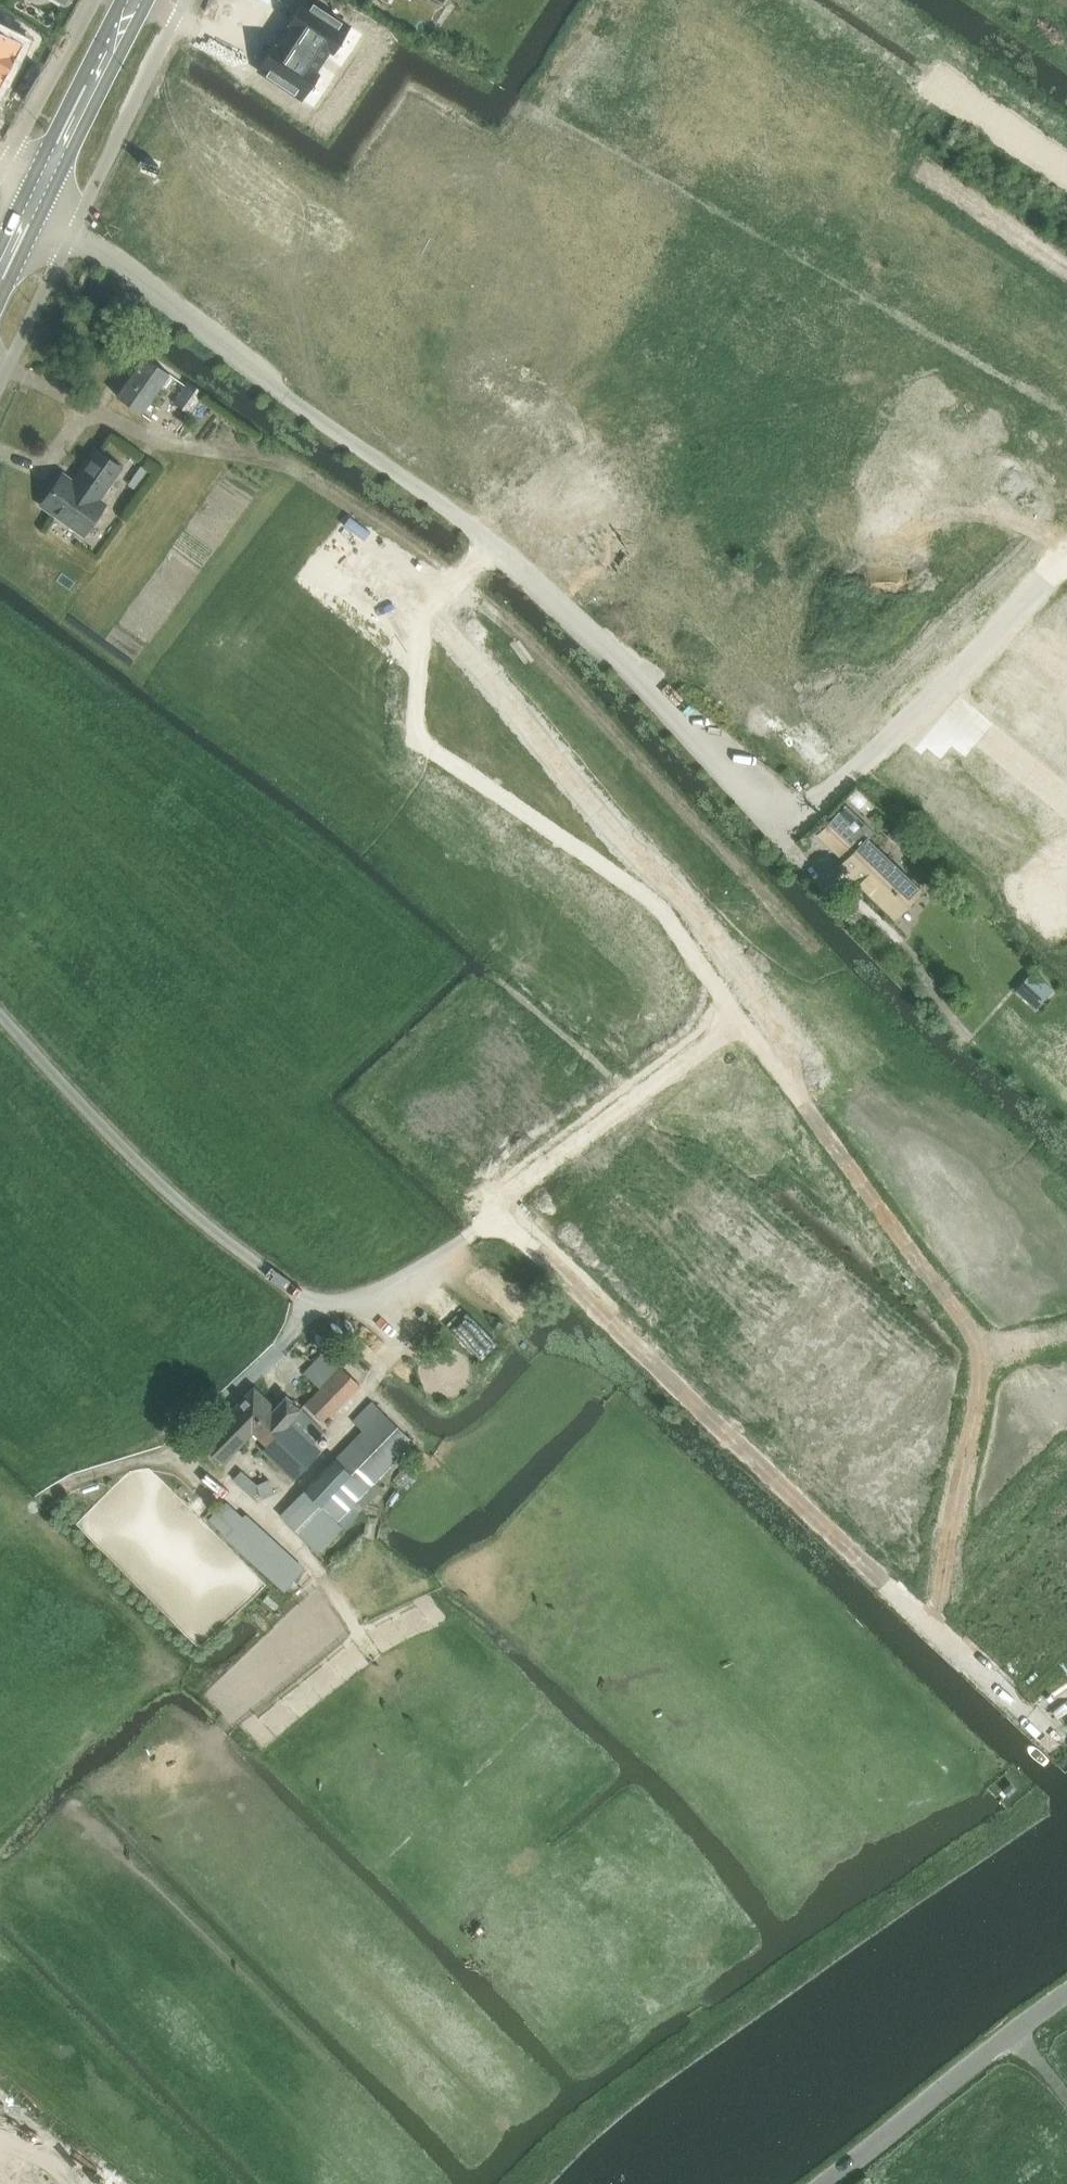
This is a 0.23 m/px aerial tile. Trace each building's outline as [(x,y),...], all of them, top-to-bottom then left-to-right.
[(286,36),(322,59),(329,48),(333,51),(349,26),(309,0),(305,0),(295,15),(291,21),(290,22),(291,24),(293,25),(286,36)] [(10,66),(23,42),(0,30),(0,61),(10,66)] [(270,53),(259,70),(302,98),(318,74),(314,71),(321,60),(322,59),(286,36),(278,48),(276,46),(275,45),(274,47),(270,53)] [(10,66),(0,61),(0,85),(10,66)] [(141,414),(170,373),(144,356),(116,396),(141,414)] [(190,413),(203,393),(190,382),(175,404),(190,413)] [(38,506),(83,538),(107,504),(100,499),(123,468),(94,447),(72,478),(63,471),(38,506)] [(921,890),(867,839),(874,832),(847,807),(818,837),(843,860),(838,865),(893,919),(921,890)] [(896,844),(905,834),(896,825),(886,835),(896,844)] [(1015,992),(1033,1008),(1045,994),(1028,979),(1015,992)] [(320,1387),(345,1359),(329,1344),(304,1372),(320,1387)] [(324,1421),(360,1384),(341,1365),(305,1403),(324,1421)] [(312,1442),(323,1430),(286,1395),(275,1407),(252,1386),(231,1409),(200,1441),(222,1462),(253,1430),(266,1443),(261,1448),(292,1477),(320,1449),(312,1442)] [(337,1522),(413,1443),(372,1401),(353,1420),(362,1429),(336,1458),(281,1514),(319,1550),(342,1526),(337,1522)] [(260,1485),(241,1468),(233,1478),(251,1495),(260,1485)] [(245,1514),(243,1516),(226,1499),(208,1518),(227,1535),(225,1537),(285,1590),(307,1565),(245,1514)] [(1010,1782),(1002,1789),(1007,1794),(1008,1795),(1016,1789),(1010,1782)]
